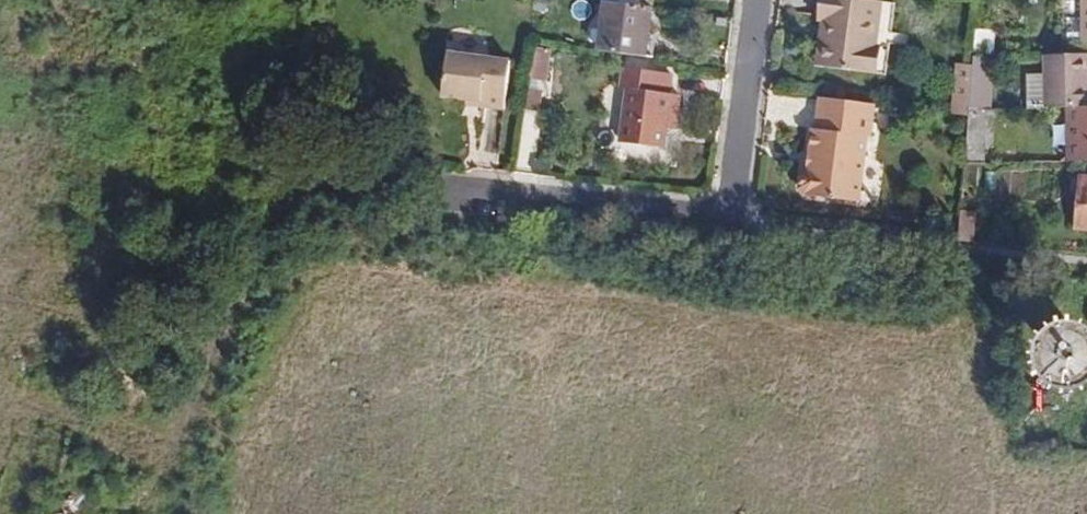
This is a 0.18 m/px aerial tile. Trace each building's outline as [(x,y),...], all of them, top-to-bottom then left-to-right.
[(532,11),(546,13),(548,0),(534,0),(532,11)] [(823,67),(886,74),(895,2),(876,0),(826,0),(824,16),(829,17),(823,67)] [(646,56),(652,7),(619,2),(604,1),(598,51),(646,56)] [(817,66),(823,67),(829,17),(824,16),(817,66)] [(550,50),(535,47),(529,78),(545,82),(550,50)] [(479,101),(484,106),(504,109),(510,61),(447,53),(441,96),(466,100),(479,101)] [(1045,108),(1068,108),(1086,107),(1086,54),(1044,55),(1045,75),(1026,75),(1027,109),(1045,108)] [(986,110),(989,110),(993,56),(975,57),(974,65),(973,73),(970,111),(986,110)] [(973,73),(974,65),(960,64),(954,112),(969,114),(970,111),(973,73)] [(671,74),(623,67),(621,88),(626,89),(620,142),(664,148),(666,130),(675,131),(680,95),(669,94),(671,74)] [(541,93),(527,92),(525,108),(539,110),(541,93)] [(874,103),(820,96),(816,128),(813,128),(808,167),(802,172),(800,188),(805,194),(859,200),(867,135),(870,136),(874,103)] [(1068,108),(1070,161),(1086,160),(1086,107),(1068,108)] [(1007,163),(1007,154),(985,154),(986,110),(970,111),(969,114),(965,164),(1007,163)] [(560,148),(555,137),(540,143),(545,155),(560,148)] [(977,164),(965,164),(964,186),(976,187),(977,164)] [(1080,178),(1078,198),(1075,229),(1086,231),(1086,176),(1080,175),(1080,178)] [(1078,198),(1080,178),(1070,177),(1068,197),(1078,198)] [(961,209),(958,239),(973,240),(976,211),(961,209)] [(78,498),(57,498),(57,513),(79,513),(78,498)]
